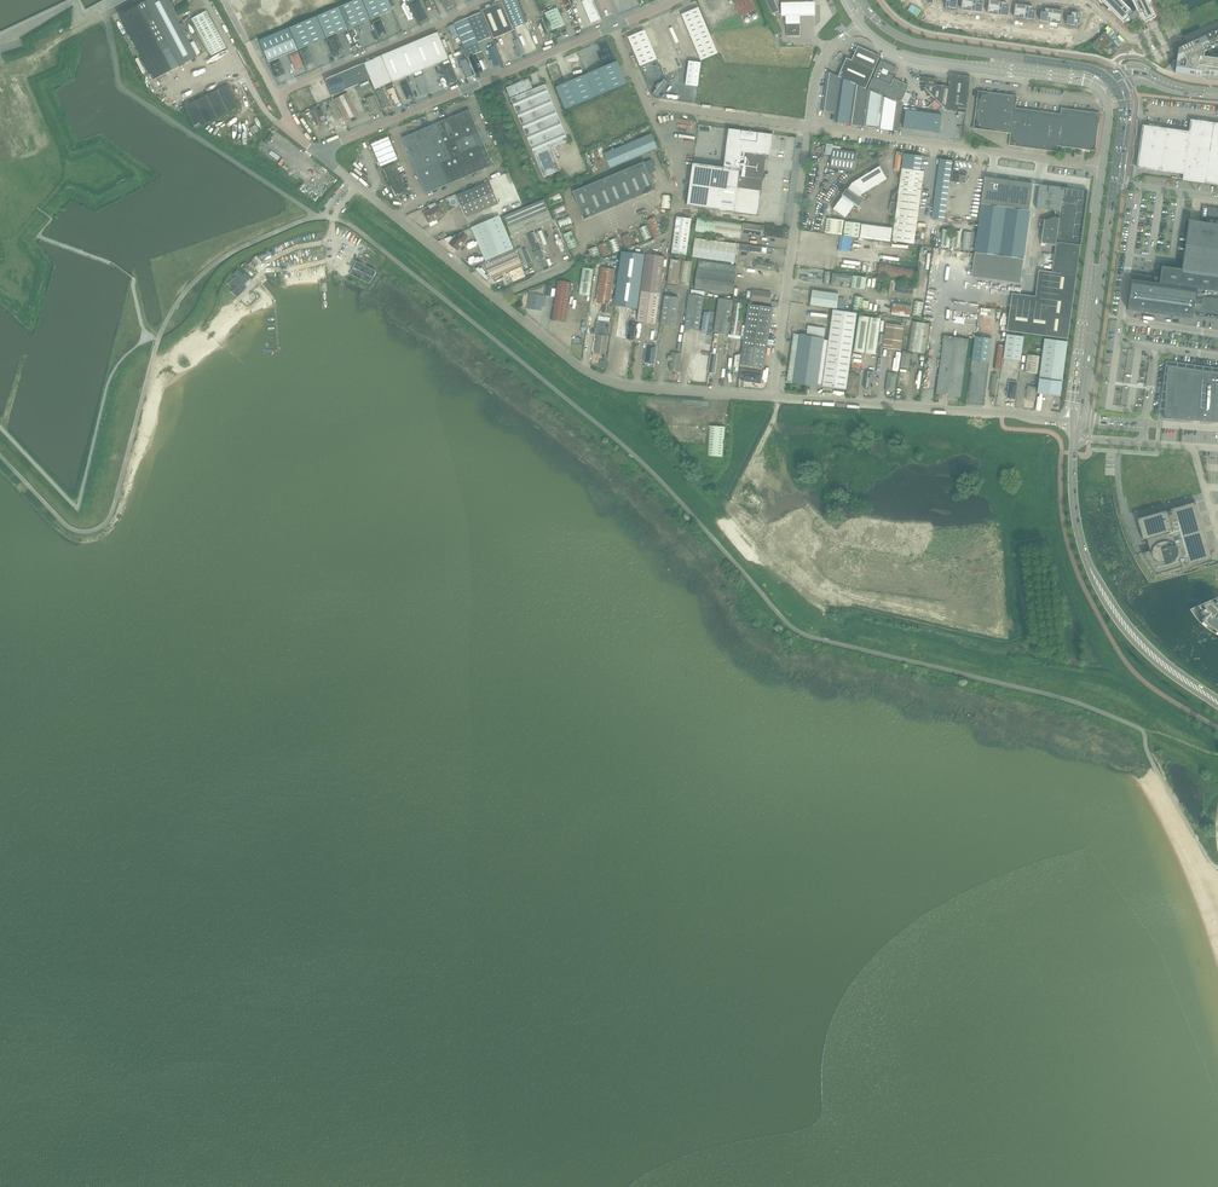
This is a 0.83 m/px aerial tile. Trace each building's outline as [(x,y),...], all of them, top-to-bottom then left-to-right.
[(175,0),(148,0),(120,15),(154,80),(196,57),(193,51),(195,50),(190,39),(188,40),(185,35),(189,33),(183,23),(179,25),(168,3),(171,1),(172,3),(176,1),(175,0)] [(348,29),(370,20),(361,0),(354,0),(338,7),(339,7),(348,29)] [(388,0),(363,0),(363,2),(371,19),(392,10),(388,0)] [(410,3),(418,21),(426,18),(418,0),(416,0),(410,3)] [(452,0),(439,0),(444,9),(454,4),(452,0)] [(510,16),(512,22),(515,28),(525,23),(516,0),(503,0),(510,16)] [(535,0),(518,0),(526,21),(541,15),(536,3),(535,0)] [(582,1),(585,9),(588,7),(588,8),(591,14),(588,16),(591,23),(601,19),(593,0),(584,0),(582,1)] [(741,15),(756,9),(752,0),(734,0),(741,15)] [(773,14),(776,12),(779,11),(774,0),(767,0),(773,14)] [(945,9),(956,10),(956,6),(957,6),(957,0),(947,0),(945,9)] [(961,9),(971,11),(973,0),(962,0),(961,9)] [(971,11),(978,12),(978,11),(982,12),(983,4),(980,3),(980,0),(973,0),(971,11)] [(989,0),(988,13),(998,14),(1000,2),(989,0)] [(1123,23),(1129,17),(1133,21),(1139,16),(1145,22),(1156,17),(1148,0),(1134,0),(1140,12),(1137,13),(1135,11),(1132,13),(1129,9),(1128,10),(1118,0),(1101,0),(1123,23)] [(482,10),(494,38),(514,30),(502,1),(482,10)] [(176,8),(179,15),(191,8),(187,2),(176,8)] [(1000,2),(998,14),(1005,15),(1008,16),(1009,7),(1006,7),(1006,6),(1006,3),(1000,2)] [(816,3),(782,3),(782,17),(787,17),(787,25),(801,25),(801,17),(816,16),(816,3)] [(1016,4),(1014,17),(1017,17),(1017,19),(1024,20),(1024,18),(1026,5),(1016,4)] [(1026,5),(1024,18),(1031,19),(1035,19),(1036,11),(1033,11),(1033,10),(1032,10),(1033,6),(1026,5)] [(317,16),(321,27),(326,38),(347,29),(338,7),(317,16)] [(402,7),(394,11),(401,29),(409,26),(402,7)] [(682,14),(701,60),(718,53),(698,7),(682,14)] [(545,13),(550,24),(552,30),(565,25),(557,8),(545,13)] [(1041,12),(1040,20),(1044,21),(1051,22),(1052,9),(1046,8),(1045,12),(1041,12)] [(1051,22),(1050,25),(1057,26),(1057,23),(1061,23),(1063,11),(1052,9),(1051,22)] [(191,19),(211,56),(226,47),(207,10),(191,19)] [(1068,16),(1067,24),(1070,24),(1070,26),(1077,27),(1077,23),(1080,24),(1081,16),(1079,15),(1079,13),(1072,12),(1071,16),(1068,16)] [(455,23),(463,42),(469,57),(482,51),(478,43),(491,37),(480,13),(455,23)] [(681,15),(671,19),(678,36),(688,32),(681,15)] [(288,28),(289,28),(298,50),(303,48),(325,38),(316,16),(289,27),(288,28)] [(377,19),(372,21),(378,38),(384,36),(377,19)] [(370,20),(348,29),(356,48),(378,39),(370,20)] [(787,23),(787,24),(787,36),(800,36),(800,23),(787,23)] [(259,40),(268,63),(283,57),(297,50),(288,28),(259,40)] [(628,37),(640,66),(657,59),(645,30),(628,37)] [(449,59),(438,32),(424,38),(435,65),(449,59)] [(1112,40),(1104,33),(1093,44),(1101,51),(1108,44),(1108,45),(1109,44),(1112,40)] [(1205,36),(1210,47),(1215,45),(1210,33),(1205,36)] [(327,38),(335,56),(338,54),(337,51),(342,49),(336,34),(327,38)] [(1215,45),(1210,47),(1205,36),(1178,48),(1175,73),(1202,76),(1202,72),(1208,73),(1208,76),(1217,77),(1217,43),(1215,45)] [(304,48),(303,48),(311,67),(334,57),(326,38),(325,39),(304,48)] [(421,70),(435,65),(424,38),(410,44),(421,70)] [(512,40),(519,55),(525,53),(518,38),(512,40)] [(529,54),(534,53),(532,38),(526,39),(529,54)] [(623,44),(627,54),(633,51),(629,42),(623,44)] [(395,50),(406,77),(421,70),(410,44),(395,50)] [(880,56),(858,46),(852,60),(874,70),(880,56)] [(594,50),(596,57),(604,54),(602,48),(594,50)] [(226,60),(229,58),(224,50),(221,52),(226,60)] [(382,55),(393,82),(406,77),(395,50),(382,55)] [(468,57),(475,74),(489,68),(482,51),(469,57),(468,57)] [(382,55),(363,63),(370,79),(374,90),(393,82),(382,55)] [(455,58),(445,62),(453,82),(463,78),(455,58)] [(467,58),(459,62),(466,78),(474,74),(467,58)] [(581,58),(572,63),(574,67),(584,62),(581,58)] [(852,60),(847,58),(838,76),(866,89),(874,70),(852,60)] [(279,60),(270,64),(276,77),(285,73),(279,60)] [(614,62),(586,74),(595,96),(626,83),(617,61),(614,62)] [(689,61),(686,85),(698,86),(701,62),(689,61)] [(880,61),(873,78),(868,90),(893,101),(903,103),(904,98),(910,86),(894,79),(899,69),(880,61)] [(363,63),(324,79),(331,95),(370,79),(363,63)] [(557,64),(549,67),(556,83),(563,79),(562,76),(563,75),(557,64)] [(416,99),(431,93),(421,70),(406,77),(416,99)] [(838,76),(828,72),(822,111),(837,113),(835,122),(899,131),(903,103),(893,101),(868,90),(866,89),(838,76)] [(586,74),(555,87),(565,109),(595,96),(586,74)] [(951,76),(950,76),(949,77),(949,78),(950,78),(950,79),(951,79),(950,85),(936,84),(937,78),(922,76),(921,81),(926,82),(925,88),(946,110),(959,112),(958,118),(964,119),(964,112),(966,113),(970,77),(952,74),(951,76)] [(529,78),(506,88),(544,177),(561,170),(551,148),(568,140),(545,85),(533,89),(529,78)] [(331,95),(324,79),(308,87),(315,103),(332,96),(331,95)] [(150,90),(152,95),(170,87),(168,82),(150,90)] [(184,106),(194,128),(239,106),(228,84),(184,106)] [(400,97),(401,101),(405,100),(400,85),(393,87),(397,98),(400,97)] [(290,96),(301,113),(316,105),(315,103),(308,87),(306,87),(293,93),(292,94),(291,95),(290,96)] [(334,99),(342,115),(345,121),(358,114),(348,92),(334,99)] [(977,98),(973,128),(983,130),(987,130),(992,131),(996,131),(1002,132),(1006,133),(1010,133),(1010,134),(1009,145),(1046,151),(1057,152),(1058,146),(1062,146),(1067,147),(1072,148),(1076,148),(1081,149),(1082,149),(1085,150),(1086,150),(1090,150),(1094,151),(1095,151),(1099,120),(1098,120),(1098,119),(1099,114),(1062,109),(1061,115),(1014,109),(1016,97),(979,92),(978,98),(977,98)] [(364,97),(368,106),(372,115),(380,111),(372,93),(364,97)] [(340,117),(333,101),(328,103),(329,106),(327,107),(329,112),(332,111),(336,119),(340,117)] [(321,109),(317,111),(315,108),(311,110),(317,126),(322,124),(321,121),(319,118),(324,115),(325,115),(327,114),(323,104),(320,106),(321,109)] [(633,106),(623,110),(625,115),(635,111),(633,106)] [(493,165),(472,115),(470,109),(403,138),(426,194),(493,165)] [(906,110),(903,128),(939,133),(942,115),(906,110)] [(1137,167),(1183,174),(1183,179),(1183,180),(1217,185),(1217,123),(1208,122),(1208,121),(1203,120),(1203,121),(1197,120),(1191,119),(1189,131),(1160,127),(1153,126),(1153,125),(1149,124),(1149,126),(1148,126),(1144,125),(1143,125),(1137,167)] [(773,134),(730,128),(724,167),(694,163),(688,206),(758,215),(761,191),(763,179),(764,173),(766,155),(767,148),(771,148),(773,134)] [(604,154),(610,168),(658,148),(652,134),(604,154)] [(384,168),(394,164),(398,162),(388,137),(371,144),(380,166),(382,165),(384,168)] [(830,167),(854,170),(857,152),(833,149),(830,167)] [(940,159),(932,219),(944,220),(952,160),(940,159)] [(650,174),(656,171),(652,160),(645,162),(644,161),(573,191),(584,219),(656,189),(650,174)] [(394,164),(384,168),(382,169),(383,169),(387,180),(386,180),(387,181),(388,180),(390,185),(389,186),(390,186),(394,197),(406,192),(401,181),(402,181),(401,181),(399,175),(394,164),(395,164),(394,164)] [(880,166),(853,182),(852,182),(848,188),(847,188),(841,196),(842,196),(833,209),(845,218),(854,205),(857,207),(863,199),(859,197),(862,194),(887,178),(880,166)] [(901,174),(892,241),(914,244),(923,177),(924,171),(902,168),(901,174)] [(490,181),(473,188),(482,211),(499,204),(490,181)] [(1007,331),(1068,339),(1076,275),(1088,191),(1084,190),(1084,189),(1082,189),(1081,189),(1080,189),(1078,190),(1072,189),(1071,188),(1070,187),(1069,187),(1067,187),(1067,188),(1039,184),(1039,190),(1036,209),(1040,209),(1046,206),(1046,205),(1049,205),(1049,206),(1054,211),(1060,212),(1059,218),(1053,217),(1047,220),(1045,219),(1042,242),(1056,244),(1052,272),(1047,311),(1010,306),(1007,331)] [(482,211),(473,188),(456,195),(466,217),(482,211)] [(667,192),(666,205),(675,205),(676,192),(667,192)] [(1020,197),(983,192),(975,252),(1024,259),(1029,216),(1017,215),(1020,197)] [(544,199),(524,208),(533,230),(553,222),(544,199)] [(560,211),(571,207),(569,202),(558,207),(560,211)] [(423,213),(426,218),(429,223),(433,221),(434,222),(437,220),(437,219),(445,214),(440,204),(437,206),(435,203),(428,206),(430,209),(423,213)] [(1217,208),(1216,208),(1214,208),(1214,207),(1213,207),(1212,208),(1212,207),(1211,207),(1210,207),(1207,207),(1206,207),(1206,206),(1203,206),(1202,209),(1203,209),(1202,209),(1202,210),(1202,212),(1202,214),(1202,215),(1201,218),(1202,218),(1205,218),(1205,219),(1206,219),(1207,219),(1206,222),(1201,222),(1201,221),(1201,222),(1200,222),(1200,221),(1196,221),(1195,221),(1190,220),(1189,220),(1188,224),(1188,225),(1188,229),(1187,229),(1187,230),(1188,230),(1187,234),(1187,235),(1186,239),(1186,240),(1186,244),(1185,244),(1185,245),(1185,249),(1185,250),(1184,254),(1184,255),(1184,259),(1183,259),(1183,263),(1182,264),(1183,264),(1182,268),(1182,269),(1162,266),(1161,272),(1160,277),(1160,278),(1159,277),(1155,277),(1154,277),(1150,276),(1149,276),(1144,275),(1145,275),(1144,275),(1139,275),(1139,274),(1138,275),(1134,274),(1133,274),(1132,279),(1132,280),(1132,283),(1131,283),(1131,284),(1131,289),(1130,289),(1130,290),(1131,290),(1130,294),(1130,295),(1129,299),(1129,300),(1129,304),(1128,304),(1128,305),(1128,309),(1127,310),(1128,310),(1129,310),(1132,310),(1133,311),(1133,310),(1138,311),(1139,311),(1144,312),(1143,312),(1144,312),(1149,312),(1149,313),(1150,313),(1154,313),(1155,314),(1155,313),(1159,314),(1160,314),(1165,315),(1170,315),(1170,316),(1171,316),(1171,315),(1175,316),(1176,316),(1181,317),(1182,317),(1187,318),(1192,318),(1192,319),(1193,319),(1193,318),(1192,318),(1193,313),(1198,314),(1197,316),(1198,316),(1199,316),(1201,316),(1202,316),(1204,317),(1204,316),(1206,317),(1209,318),(1209,317),(1210,317),(1210,318),(1212,318),(1212,317),(1212,318),(1217,319),(1217,318),(1217,319),(1217,208)] [(533,230),(524,208),(504,216),(513,239),(533,230)] [(566,223),(578,219),(576,213),(564,217),(566,223)] [(655,227),(660,226),(659,224),(663,223),(660,214),(651,217),(655,227)] [(472,227),(486,261),(514,249),(499,215),(472,227)] [(696,232),(740,238),(742,223),(698,216),(696,232)] [(671,253),(687,255),(692,219),(677,217),(671,253)] [(827,217),(824,217),(822,232),(890,241),(892,226),(889,226),(888,225),(882,225),(876,224),(874,224),(870,223),(864,223),(864,222),(858,221),(858,222),(851,221),(852,221),(851,221),(850,221),(850,220),(835,218),(835,219),(834,218),(833,218),(833,219),(827,218),(827,217)] [(765,225),(743,222),(742,233),(764,236),(765,225)] [(649,237),(655,234),(650,223),(644,226),(649,237)] [(766,227),(765,235),(782,238),(783,229),(766,227)] [(574,245),(582,242),(576,228),(568,232),(574,245)] [(564,231),(560,233),(566,250),(570,249),(564,231)] [(630,243),(638,240),(635,231),(627,233),(630,243)] [(456,248),(458,250),(464,243),(468,238),(461,233),(458,237),(455,235),(449,243),(452,245),(451,246),(455,249),(456,248)] [(618,250),(624,247),(621,236),(614,238),(618,250)] [(534,241),(540,256),(545,254),(541,244),(543,244),(542,241),(540,242),(539,239),(534,241)] [(611,239),(603,242),(607,253),(615,250),(611,239)] [(693,257),(734,262),(736,246),(695,240),(693,257)] [(876,275),(912,281),(916,247),(880,242),(876,275)] [(596,252),(605,249),(603,243),(593,246),(596,252)] [(767,247),(740,243),(739,249),(766,253),(767,247)] [(926,244),(923,258),(929,259),(932,245),(926,244)] [(517,249),(524,265),(532,262),(527,249),(526,249),(523,250),(521,247),(517,249)] [(485,262),(491,278),(522,265),(515,249),(485,262)] [(622,251),(614,305),(637,309),(645,254),(622,251)] [(637,321),(644,322),(655,324),(665,257),(647,254),(637,321)] [(843,256),(842,262),(867,266),(868,259),(843,256)] [(667,283),(689,286),(693,262),(671,259),(667,283)] [(755,261),(754,268),(775,270),(775,263),(764,262),(765,259),(759,259),(759,261),(755,261)] [(369,284),(376,271),(356,261),(349,274),(369,284)] [(695,288),(733,293),(737,266),(698,261),(695,288)] [(509,272),(513,282),(526,277),(521,266),(509,272)] [(595,302),(604,304),(610,304),(614,269),(600,267),(595,302)] [(272,270),(276,277),(281,274),(278,268),(272,270)] [(579,295),(590,296),(593,269),(583,268),(579,295)] [(233,274),(236,277),(228,284),(234,289),(231,292),(237,297),(247,287),(244,284),(250,278),(244,272),(242,274),(237,270),(233,274)] [(824,271),(823,283),(829,284),(831,272),(824,271)] [(852,275),(833,273),(832,284),(842,286),(843,281),(852,282),(852,275)] [(819,275),(814,275),(814,278),(802,276),(801,281),(821,283),(822,279),(818,279),(819,275)] [(853,275),(852,282),(851,288),(864,289),(866,277),(853,275)] [(572,282),(557,280),(550,319),(566,322),(572,282)] [(912,295),(914,286),(911,285),(898,284),(896,293),(912,295)] [(752,300),(771,303),(772,292),(753,289),(752,300)] [(813,290),(810,305),(837,308),(839,294),(813,290)] [(689,294),(684,328),(699,330),(704,296),(689,294)] [(544,306),(545,297),(530,295),(528,308),(541,310),(541,305),(544,306)] [(664,296),(661,318),(660,324),(675,327),(679,298),(664,296)] [(863,298),(854,296),(854,300),(852,309),(861,311),(863,298)] [(719,299),(715,326),(714,332),(729,334),(733,301),(719,299)] [(914,301),(914,305),(912,318),(921,319),(923,306),(924,302),(914,301)] [(729,334),(740,336),(745,303),(734,302),(729,334)] [(891,315),(910,317),(911,305),(893,302),(891,315)] [(749,304),(740,364),(764,367),(773,307),(749,304)] [(824,339),(824,338),(795,334),(795,333),(794,333),(793,334),(794,334),(787,382),(817,386),(818,384),(822,385),(822,386),(846,389),(857,313),(833,309),(829,340),(824,339)] [(858,316),(854,346),(853,352),(875,354),(880,318),(858,316)] [(1002,316),(1000,334),(1006,335),(1008,317),(1002,316)] [(912,320),(908,345),(907,351),(926,354),(930,323),(912,320)] [(593,343),(591,352),(605,354),(607,336),(610,322),(597,321),(593,334),(598,335),(597,339),(595,339),(594,343),(593,343)] [(886,323),(884,341),(883,347),(901,350),(902,344),(904,326),(886,323)] [(1024,336),(1007,334),(1003,358),(1021,360),(1024,336)] [(968,339),(944,336),(936,394),(960,397),(968,339)] [(975,336),(972,360),(989,362),(992,338),(975,336)] [(627,339),(624,357),(630,358),(633,340),(627,339)] [(1045,339),(1039,378),(1037,393),(1060,396),(1068,342),(1045,339)] [(645,362),(654,364),(657,346),(647,344),(645,362)] [(997,344),(994,362),(994,368),(1001,369),(1004,345),(997,344)] [(671,361),(670,364),(669,370),(678,371),(681,353),(672,352),(671,356),(668,355),(667,360),(671,361)] [(903,352),(901,367),(909,369),(910,366),(912,366),(913,363),(910,362),(911,353),(903,352)] [(1027,354),(1026,363),(1025,372),(1038,374),(1039,365),(1040,356),(1027,354)] [(694,364),(693,372),(701,373),(703,358),(695,356),(695,360),(691,359),(690,363),(694,364)] [(1190,420),(1208,421),(1212,372),(1212,371),(1211,371),(1203,370),(1202,370),(1194,369),(1186,368),(1186,367),(1185,367),(1185,368),(1177,367),(1177,366),(1176,366),(1176,367),(1168,365),(1167,365),(1167,366),(1168,366),(1167,374),(1166,382),(1166,383),(1166,391),(1165,391),(1165,392),(1166,392),(1165,400),(1165,401),(1165,409),(1164,409),(1165,409),(1164,417),(1164,418),(1173,418),(1173,419),(1173,418),(1181,419),(1182,419),(1190,419),(1190,420)] [(754,382),(761,383),(762,373),(742,370),(741,379),(754,381),(754,382)] [(976,371),(971,370),(967,391),(973,391),(975,380),(976,380),(977,376),(975,376),(976,371)] [(866,371),(864,387),(868,388),(869,381),(872,381),(874,371),(870,371),(870,372),(866,371)] [(886,391),(894,392),(897,374),(888,372),(886,391)] [(1208,421),(1217,422),(1217,372),(1212,372),(1208,421)] [(857,394),(860,376),(856,375),(856,373),(852,373),(852,375),(850,374),(847,393),(857,394)] [(997,375),(993,374),(990,392),(995,393),(996,382),(999,382),(999,379),(997,379),(997,375)] [(1018,382),(1009,381),(1007,396),(1010,397),(1010,398),(1015,399),(1018,382)] [(1028,389),(1026,389),(1026,391),(1027,391),(1026,399),(1035,400),(1037,387),(1028,386),(1028,389)] [(707,456),(723,457),(725,427),(709,425),(707,456)] [(1186,565),(1212,558),(1195,501),(1170,509),(1170,510),(1167,511),(1166,510),(1137,518),(1143,539),(1146,538),(1150,550),(1142,552),(1155,574),(1182,566),(1181,562),(1185,561),(1186,565)] [(1216,598),(1215,598),(1214,598),(1190,609),(1192,612),(1194,616),(1197,619),(1200,622),(1203,624),(1206,627),(1209,629),(1212,632),(1216,634),(1217,635),(1217,601),(1217,600),(1216,599),(1216,598)]
